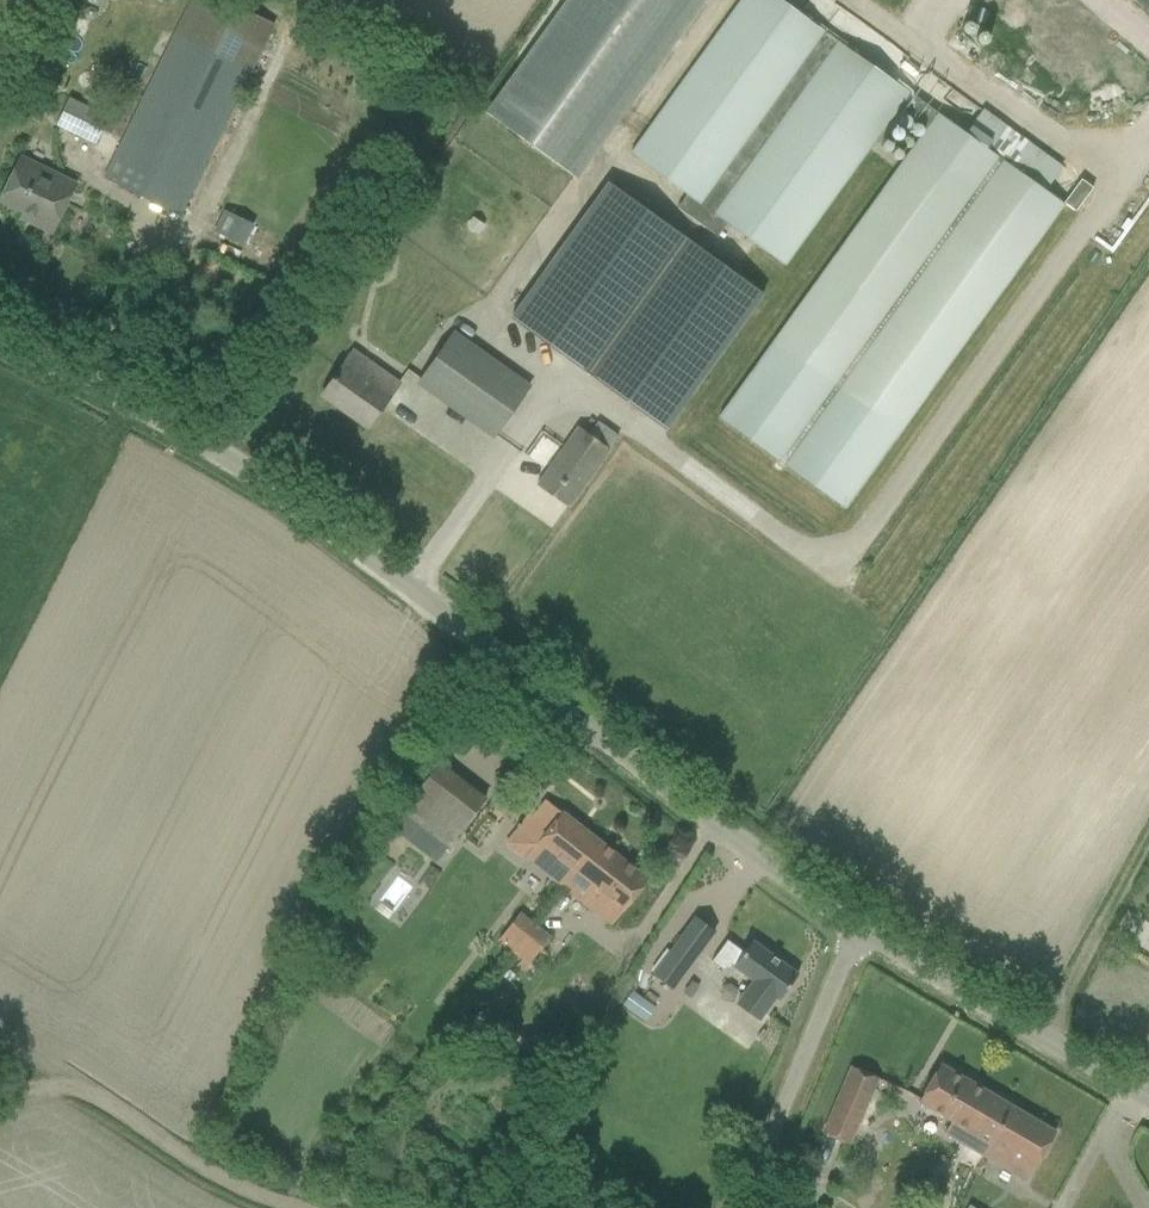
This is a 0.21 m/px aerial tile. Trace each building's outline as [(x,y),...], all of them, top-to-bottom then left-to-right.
[(180,215),(273,25),(221,0),(191,0),(104,177),(180,215)] [(573,177),(700,0),(572,0),(488,116),(573,177)] [(717,237),(727,224),(785,266),(910,93),(780,0),(742,0),(630,154),(686,195),(677,208),(717,237)] [(56,126),(95,146),(108,118),(69,98),(56,126)] [(718,418),(845,509),(1063,205),(937,115),(773,342),(718,418)] [(33,225),(51,233),(75,184),(21,158),(0,201),(0,202),(23,213),(21,219),(33,225)] [(1081,180),(1064,203),(1075,211),(1092,188),(1081,180)] [(226,209),(217,229),(243,242),(253,222),(226,209)] [(669,281),(658,274),(592,373),(642,407),(707,310),(696,303),(712,279),(683,260),(669,281)] [(528,391),(450,336),(419,379),(497,434),(528,391)] [(349,415),(367,428),(399,383),(372,364),(363,376),(345,363),(324,392),(352,412),(349,415)] [(537,486),(568,508),(581,488),(618,436),(598,421),(588,434),(578,427),(550,466),(537,486)] [(402,811),(448,846),(484,800),(438,765),(402,811)] [(506,844),(584,905),(596,889),(623,910),(647,880),(561,812),(561,813),(546,801),(533,817),(529,814),(515,833),(506,844)] [(497,941),(512,952),(535,924),(520,912),(497,941)] [(535,924),(512,952),(528,964),(550,936),(535,924)] [(681,937),(653,975),(672,989),(700,951),(681,937)] [(744,953),(727,941),(711,962),(724,971),(729,964),(753,981),(741,997),(764,1013),(775,997),(779,1000),(797,975),(752,942),(744,953)] [(473,1010),(464,1023),(474,1030),(484,1018),(473,1010)] [(944,1133),(1026,1181),(1055,1132),(940,1065),(918,1102),(951,1121),(944,1133)] [(823,1133),(849,1144),(858,1123),(865,1126),(870,1113),(864,1110),(877,1078),(851,1067),(823,1133)]
